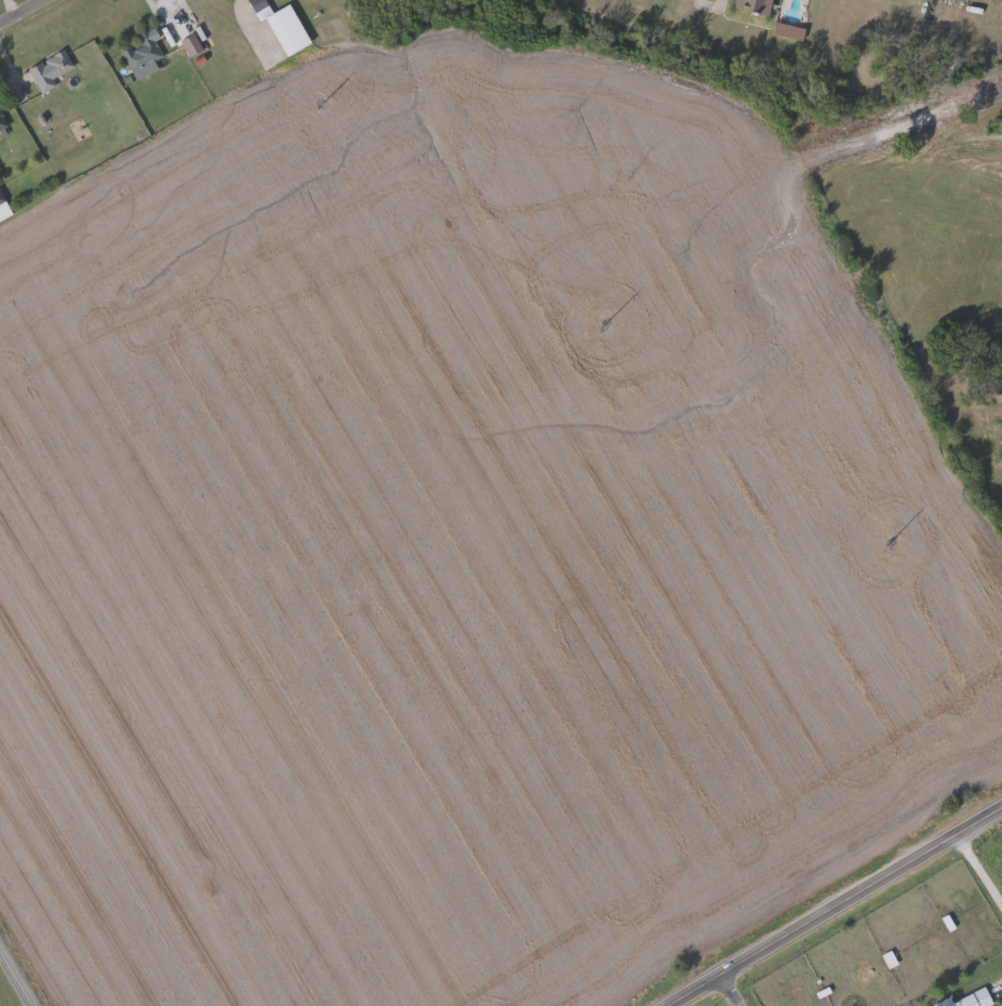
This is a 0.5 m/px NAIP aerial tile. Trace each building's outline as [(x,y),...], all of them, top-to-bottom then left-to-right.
[(257,2),(262,0),(269,0),(272,11),(261,15),(257,2)] [(738,7),(739,0),(772,0),(770,13),(738,7)] [(312,44),(286,55),(269,14),(295,3),(312,44)] [(125,51),(142,43),(138,35),(151,28),(164,57),(134,71),(125,51)] [(43,93),(30,67),(67,49),(75,66),(54,76),(59,85),(43,93)] [(9,125),(0,129),(0,106),(9,125)] [(14,213),(0,220),(0,182),(14,213)] [(995,1004),(991,1005),(936,1005),(935,1004),(952,995),(955,1002),(987,986),(995,1004)]
